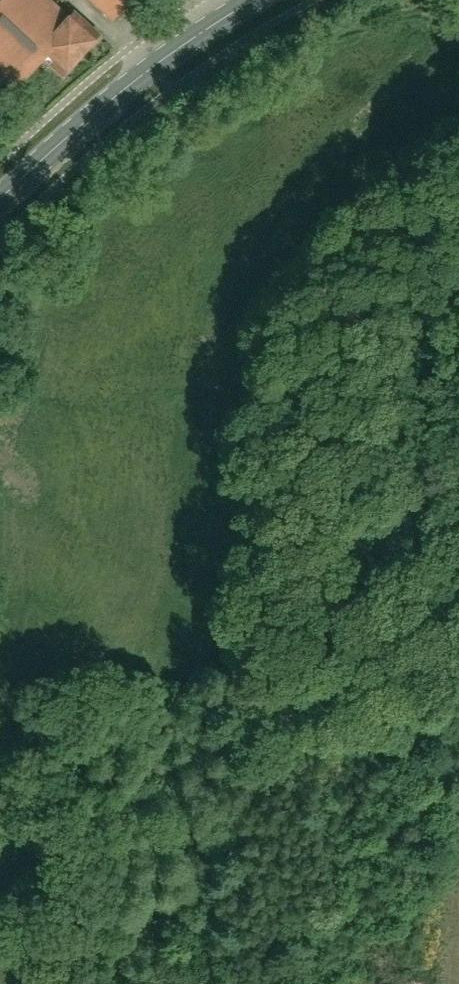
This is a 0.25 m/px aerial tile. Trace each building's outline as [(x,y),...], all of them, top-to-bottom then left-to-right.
[(100,33),(75,10),(70,16),(53,0),(0,0),(0,76),(15,90),(45,58),(62,73),(100,33)] [(130,0),(93,0),(113,18),(130,0)]
